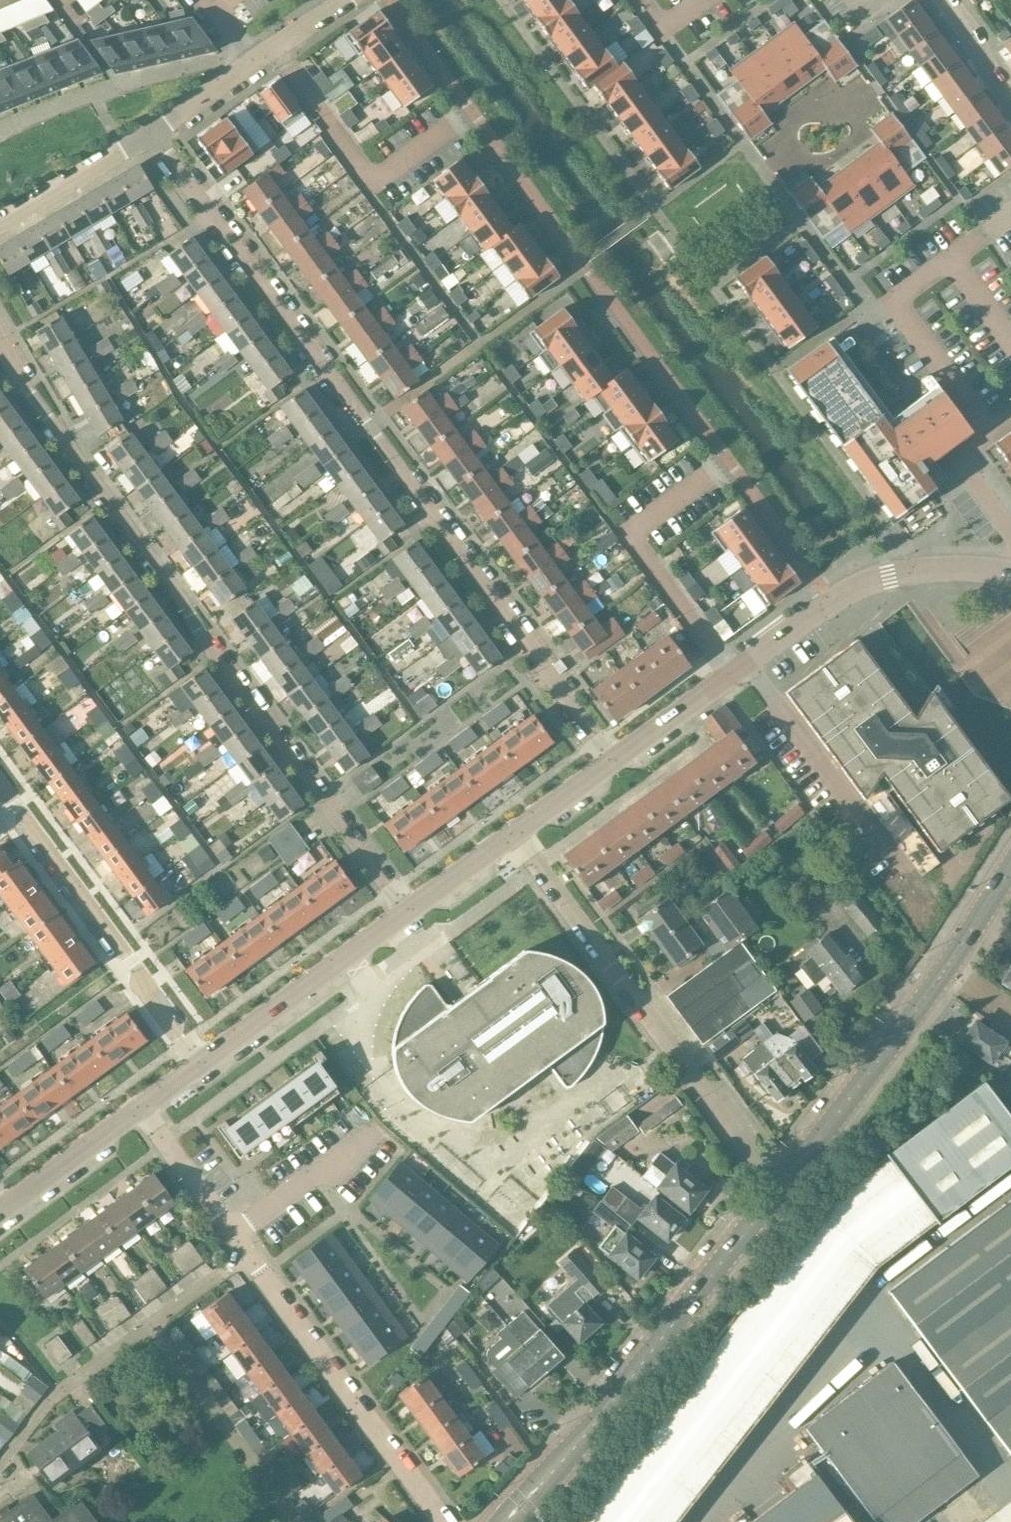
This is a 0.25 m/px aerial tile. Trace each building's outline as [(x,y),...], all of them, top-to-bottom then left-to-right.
[(523,1),(525,3),(536,18),(536,19),(562,0),(524,0),(523,1)] [(536,19),(536,18),(535,19),(549,38),(550,37),(549,36),(578,15),(579,15),(568,0),(562,0),(536,19)] [(792,1),(791,0),(779,0),(777,2),(782,8),(792,1)] [(879,24),(890,40),(897,35),(924,15),(913,0),(911,0),(885,19),(879,24)] [(767,9),(772,16),(782,8),(777,2),(767,9)] [(98,3),(86,12),(90,18),(99,12),(103,9),(98,3)] [(103,9),(99,12),(105,19),(115,12),(110,4),(103,9)] [(378,11),(344,36),(358,56),(363,53),(362,52),(391,30),(392,31),(393,31),(385,19),(378,11)] [(90,18),(89,20),(94,27),(105,19),(99,12),(90,18)] [(32,20),(37,27),(49,22),(44,15),(32,20)] [(591,32),(579,15),(578,15),(549,36),(550,37),(562,54),(591,32)] [(908,51),(936,31),(924,15),(897,35),(908,51)] [(636,16),(626,23),(631,30),(641,22),(636,16)] [(751,31),(761,24),(756,17),(746,24),(751,31)] [(190,19),(165,25),(189,57),(214,51),(190,19)] [(32,20),(20,25),(25,32),(26,32),(37,27),(32,20)] [(856,65),(823,21),(803,36),(802,36),(826,68),(825,69),(834,81),(856,65)] [(641,22),(631,30),(636,36),(646,29),(641,22)] [(794,23),(772,39),(804,84),(825,69),(826,68),(802,36),(803,36),(794,23)] [(52,45),(57,41),(45,25),(39,29),(52,45)] [(165,25),(141,30),(165,63),(189,57),(165,25)] [(37,27),(26,32),(33,42),(43,34),(37,27)] [(1006,28),(996,36),(1001,42),(1010,35),(1006,28)] [(141,30),(117,36),(141,68),(165,63),(141,30)] [(405,49),(392,31),(391,30),(362,52),(363,53),(375,71),(405,49)] [(920,66),(947,46),(936,31),(908,51),(920,66)] [(575,71),(604,49),(603,49),(591,32),(562,54),(574,70),(575,71)] [(730,46),(740,39),(735,33),(725,40),(730,46)] [(117,36),(91,41),(116,74),(141,68),(117,36)] [(862,36),(856,41),(863,51),(870,46),(862,36)] [(772,39),(751,54),(784,99),(804,84),(772,39)] [(76,41),(54,50),(77,82),(101,73),(76,41)] [(604,48),(603,49),(604,49),(575,71),(574,70),(573,71),(587,90),(593,86),(592,85),(618,66),(617,65),(622,62),(628,58),(616,41),(605,49),(604,48)] [(863,51),(856,41),(850,46),(857,55),(863,51)] [(931,82),(958,62),(947,46),(920,66),(931,82)] [(709,62),(719,54),(714,48),(704,55),(709,62)] [(418,67),(405,49),(375,71),(389,89),(418,67)] [(664,49),(655,56),(659,62),(669,55),(664,49)] [(54,50),(32,58),(56,91),(77,82),(54,50)] [(716,71),(726,64),(719,54),(709,62),(716,71)] [(751,54),(729,70),(736,80),(737,79),(763,114),(764,114),(784,99),(751,54)] [(669,55),(659,62),(664,69),(674,62),(669,55)] [(32,58),(10,67),(34,99),(56,91),(32,58)] [(606,102),(635,80),(636,81),(622,62),(617,65),(618,66),(592,85),(593,86),(605,103),(606,103),(606,102)] [(942,97),(970,77),(958,62),(931,82),(942,97)] [(866,67),(873,77),(879,72),(872,63),(866,67)] [(0,71),(0,92),(12,108),(34,99),(10,67),(0,71)] [(433,86),(418,67),(389,89),(403,108),(433,86)] [(327,78),(322,72),(312,79),(317,86),(327,78)] [(879,72),(873,77),(880,87),(886,82),(879,72)] [(954,113),(981,92),(970,77),(942,97),(954,113)] [(332,85),(327,78),(317,86),(322,92),(332,85)] [(736,80),(716,95),(749,140),(771,123),(764,114),(763,114),(737,79),(736,80)] [(278,80),(259,94),(265,102),(272,112),(285,129),(292,138),(311,125),(304,115),(278,80)] [(619,119),(648,97),(636,81),(635,80),(606,102),(606,103),(619,119)] [(690,83),(680,91),(685,97),(695,90),(690,83)] [(695,90),(685,97),(690,104),(699,96),(695,90)] [(348,91),(331,104),(339,116),(349,108),(350,109),(357,104),(348,91)] [(12,108),(0,92),(0,113),(12,108)] [(965,128),(993,108),(981,92),(954,113),(965,128)] [(889,99),(896,108),(902,103),(895,94),(889,99)] [(661,115),(648,97),(619,119),(631,137),(661,115)] [(265,102),(258,107),(265,116),(272,112),(265,102)] [(902,103),(896,108),(903,118),(909,113),(902,103)] [(350,109),(349,108),(339,116),(344,122),(354,115),(350,109)] [(977,143),(1004,123),(993,108),(965,128),(977,143)] [(210,158),(245,132),(232,114),(197,140),(210,158)] [(925,158),(892,114),(870,130),(880,143),(880,142),(904,174),(904,173),(925,158)] [(359,122),(354,115),(344,122),(349,129),(359,122)] [(674,132),(661,115),(631,137),(644,154),(674,132)] [(383,118),(375,124),(381,133),(389,127),(383,118)] [(715,118),(706,125),(710,132),(720,125),(715,118)] [(1010,142),(1010,133),(1004,123),(977,143),(988,159),(1010,142)] [(720,125),(710,132),(715,139),(725,131),(720,125)] [(912,130),(918,139),(925,134),(918,125),(912,130)] [(223,176),(259,150),(245,132),(210,158),(223,176)] [(657,171),(687,150),(686,149),(674,132),(644,154),(656,171),(657,171)] [(925,134),(918,139),(926,149),(932,144),(925,134)] [(322,139),(314,145),(323,157),(331,151),(322,139)] [(880,143),(860,157),(892,202),(914,186),(904,173),(904,174),(880,142),(880,143)] [(988,159),(1000,175),(1010,166),(1010,142),(988,159)] [(284,145),(277,150),(285,160),(291,155),(284,145)] [(686,149),(687,150),(657,171),(656,171),(655,171),(669,190),(673,188),(700,168),(686,149)] [(278,164),(285,160),(277,150),(271,155),(278,164)] [(935,161),(941,170),(948,165),(941,156),(935,161)] [(860,157),(838,173),(871,218),(892,202),(860,157)] [(461,159),(431,181),(444,198),(445,199),(474,177),(474,176),(461,159)] [(279,194),(271,182),(284,173),(278,164),(271,170),(264,175),(257,180),(250,185),(243,190),(257,210),(279,194)] [(139,165),(118,177),(131,200),(152,187),(139,165)] [(948,165),(941,170),(949,180),(955,176),(948,165)] [(842,224),(849,233),(871,218),(838,173),(818,188),(843,223),(842,224)] [(475,175),(474,176),(474,177),(445,199),(444,198),(458,217),(458,216),(487,194),(488,195),(489,194),(475,175)] [(111,212),(131,200),(118,177),(97,189),(111,212)] [(811,178),(789,194),(822,239),(842,224),(843,223),(818,188),(811,178)] [(964,201),(971,196),(963,187),(957,191),(964,201)] [(90,224),(111,212),(97,189),(77,202),(90,224)] [(257,210),(271,229),(306,203),(300,195),(287,205),(279,194),(257,210)] [(500,212),(488,195),(487,194),(458,216),(458,217),(471,234),(500,212)] [(932,212),(942,205),(937,198),(927,205),(932,212)] [(70,237),(90,224),(77,202),(56,214),(70,237)] [(306,203),(271,229),(285,248),(307,232),(299,221),(312,211),(306,203)] [(135,220),(147,213),(142,204),(130,210),(135,220)] [(917,212),(922,219),(932,212),(927,205),(917,212)] [(512,228),(500,212),(471,234),(484,252),(490,247),(490,246),(513,229),(512,228)] [(153,222),(147,213),(135,220),(141,229),(153,222)] [(49,249),(70,237),(56,214),(35,226),(49,249)] [(411,223),(407,217),(397,224),(402,231),(411,223)] [(901,235),(911,227),(906,221),(896,228),(901,235)] [(416,230),(411,223),(402,231),(407,237),(416,230)] [(519,224),(512,228),(513,229),(490,246),(490,247),(503,264),(532,242),(519,224)] [(35,226),(15,238),(28,261),(49,249),(35,226)] [(336,227),(329,232),(335,240),(336,239),(341,235),(342,235),(336,227)] [(879,227),(869,234),(875,243),(885,236),(879,227)] [(94,245),(106,238),(101,228),(89,235),(94,245)] [(285,248),(299,266),(335,240),(329,232),(328,231),(314,241),(307,232),(285,248)] [(336,239),(335,240),(340,247),(350,240),(344,233),(342,235),(341,235),(336,239)] [(880,250),(890,243),(885,236),(875,243),(880,250)] [(15,238),(0,247),(0,261),(7,274),(28,261),(15,238)] [(112,247),(106,238),(94,245),(100,254),(112,247)] [(169,254),(184,274),(205,258),(190,238),(169,254)] [(805,239),(798,244),(806,254),(812,249),(805,239)] [(335,240),(299,266),(313,285),(335,269),(326,258),(340,247),(335,240)] [(544,258),(532,242),(503,264),(515,280),(516,281),(545,259),(544,258)] [(806,254),(813,264),(819,259),(812,249),(806,254)] [(394,271),(400,266),(407,261),(400,251),(393,256),(371,272),(378,282),(386,277),(384,273),(391,268),(394,271)] [(437,258),(432,251),(423,259),(427,265),(437,258)] [(859,265),(869,258),(864,252),(854,259),(859,265)] [(53,269),(64,262),(59,253),(48,260),(53,269)] [(765,256),(734,278),(748,297),(749,297),(749,296),(778,274),(779,275),(765,256)] [(198,293),(219,277),(205,258),(184,274),(198,293)] [(442,264),(437,258),(427,265),(432,272),(433,271),(442,264)] [(545,258),(544,258),(545,259),(516,281),(515,280),(529,299),(559,277),(558,275),(545,258)] [(70,270),(64,262),(53,269),(58,277),(70,270)] [(441,281),(450,275),(442,264),(433,271),(441,281)] [(313,285),(326,304),(362,278),(355,268),(341,278),(335,269),(313,285)] [(172,273),(164,279),(172,290),(180,284),(172,273)] [(762,313),(791,292),(779,275),(778,274),(749,296),(749,297),(762,313)] [(830,274),(824,279),(831,289),(838,284),(830,274)] [(418,275),(411,280),(417,289),(424,284),(418,275)] [(212,312),(233,296),(219,277),(198,293),(212,312)] [(362,278),(326,304),(340,323),(362,306),(354,295),(367,285),(362,278)] [(172,290),(164,279),(155,285),(155,286),(159,291),(163,297),(172,290)] [(111,290),(105,281),(95,287),(101,297),(111,290)] [(831,289),(838,298),(845,294),(838,284),(831,289)] [(155,286),(146,293),(149,298),(159,291),(155,286)] [(463,293),(458,286),(448,294),(453,300),(463,293)] [(430,310),(439,303),(430,291),(421,297),(430,310)] [(804,309),(791,292),(762,313),(774,331),(804,309)] [(468,299),(463,293),(453,300),(458,307),(468,299)] [(212,312),(205,317),(209,323),(208,323),(218,337),(226,331),(248,316),(233,296),(212,312)] [(42,311),(36,301),(26,307),(32,317),(42,311)] [(340,323),(354,341),(389,315),(383,307),(369,316),(362,306),(340,323)] [(442,306),(415,326),(422,335),(449,316),(442,306)] [(546,348),(575,327),(576,328),(577,327),(563,308),(560,311),(528,333),(530,335),(542,352),(547,349),(546,348)] [(817,327),(804,309),(774,331),(788,349),(817,327)] [(480,317),(476,310),(466,317),(471,324),(480,317)] [(201,312),(192,318),(200,329),(209,323),(201,312)] [(389,315),(354,341),(368,360),(390,344),(381,333),(395,323),(389,315)] [(218,337),(215,340),(225,353),(229,350),(233,356),(240,351),(262,335),(248,316),(226,331),(218,337)] [(37,331),(49,352),(72,338),(59,317),(37,331)] [(200,329),(192,318),(183,324),(187,329),(191,335),(200,329)] [(182,323),(173,330),(177,336),(187,329),(183,324),(182,323)] [(588,344),(576,328),(575,327),(546,348),(547,349),(559,366),(588,344)] [(254,370),(276,354),(262,335),(240,351),(254,370)] [(107,337),(97,343),(104,354),(114,348),(107,337)] [(61,372),(84,359),(72,338),(49,352),(61,372)] [(420,340),(412,347),(416,353),(425,346),(420,340)] [(786,372),(894,518),(948,479),(933,460),(970,432),(936,386),(929,391),(892,419),(886,423),(826,342),(786,372)] [(104,354),(97,343),(88,348),(95,360),(104,354)] [(381,379),(416,353),(412,347),(410,344),(397,354),(390,344),(368,360),(381,379)] [(601,362),(588,344),(559,366),(572,383),(601,362)] [(425,346),(416,353),(422,361),(431,355),(425,346)] [(165,349),(159,352),(165,363),(171,359),(165,349)] [(225,353),(221,357),(229,368),(237,361),(233,356),(229,350),(225,353)] [(422,361),(416,353),(381,379),(395,398),(418,382),(409,371),(422,361)] [(276,354),(254,370),(269,389),(265,392),(273,403),(284,395),(276,384),(290,374),(276,354)] [(229,368),(221,357),(212,363),(220,374),(229,368)] [(74,393),(96,379),(84,359),(61,372),(74,393)] [(613,378),(601,362),(572,383),(585,401),(592,396),(592,395),(614,379),(613,378)] [(516,371),(511,364),(501,371),(506,378),(516,371)] [(626,369),(613,378),(614,379),(592,395),(592,396),(605,414),(610,410),(610,409),(639,387),(626,369)] [(521,377),(516,371),(506,378),(511,384),(521,377)] [(471,377),(462,383),(466,389),(475,382),(471,377)] [(131,378),(122,384),(128,395),(138,390),(131,378)] [(86,413),(109,400),(96,379),(74,393),(86,413)] [(461,382),(446,393),(452,401),(467,390),(466,389),(462,383),(461,382)] [(128,395),(122,384),(112,389),(119,401),(128,395)] [(605,414),(603,415),(615,431),(618,428),(622,425),(623,426),(652,404),(639,387),(610,409),(610,410),(605,414)] [(302,390),(281,406),(289,417),(281,422),(284,425),(288,431),(296,426),(317,410),(302,390)] [(467,390),(452,401),(458,409),(460,411),(474,400),(467,390)] [(403,407),(417,427),(452,401),(446,393),(433,402),(425,391),(403,407)] [(542,405),(537,399),(527,406),(532,413),(542,405)] [(109,400),(86,413),(98,435),(121,421),(109,400)] [(452,401),(417,427),(431,446),(453,429),(445,419),(458,409),(452,401)] [(653,403),(652,404),(623,426),(622,425),(618,428),(632,447),(632,446),(665,422),(666,423),(666,422),(653,403)] [(21,423),(7,404),(0,409),(0,439),(21,423)] [(546,412),(542,405),(532,413),(537,419),(546,412)] [(310,445),(331,429),(317,410),(296,426),(310,445)] [(678,440),(666,423),(665,422),(632,446),(632,447),(645,465),(678,440)] [(36,443),(21,423),(0,439),(0,440),(14,459),(36,443)] [(284,425),(276,432),(284,442),(292,436),(284,425)] [(324,464),(345,448),(331,429),(310,445),(324,464)] [(431,446),(445,464),(480,439),(473,430),(460,439),(453,429),(431,446)] [(164,430),(155,436),(164,448),(173,441),(164,430)] [(284,442),(276,432),(267,438),(271,444),(275,449),(284,442)] [(994,445),(1009,465),(1010,464),(1009,463),(1010,462),(1010,432),(994,445)] [(487,433),(480,439),(486,446),(493,441),(487,433)] [(123,469),(144,454),(130,434),(108,450),(123,469)] [(567,440),(563,434),(553,441),(558,447),(567,440)] [(164,448),(155,436),(146,443),(155,454),(164,448)] [(480,439),(445,464),(459,483),(481,467),(473,456),(486,446),(480,439)] [(572,447),(567,440),(558,447),(562,454),(572,447)] [(28,478),(50,462),(36,443),(14,459),(28,478)] [(532,444),(518,454),(525,463),(539,453),(532,444)] [(338,483),(359,468),(345,448),(324,464),(338,483)] [(553,460),(545,449),(524,465),(533,476),(553,460)] [(158,473),(144,454),(123,469),(137,489),(158,473)] [(518,454),(501,467),(502,467),(508,476),(525,464),(525,463),(518,454)] [(42,497),(64,481),(50,462),(28,478),(42,497)] [(313,464),(304,470),(312,481),(321,474),(313,464)] [(459,483),(472,502),(508,476),(502,467),(488,477),(481,467),(459,483)] [(192,468),(184,475),(192,486),(201,479),(192,468)] [(352,503),(374,487),(359,468),(338,483),(352,503)] [(593,475),(588,468),(578,476),(583,482),(593,475)] [(312,481),(304,470),(295,477),(304,488),(312,481)] [(137,489),(151,508),(173,492),(158,473),(137,489)] [(192,486),(184,475),(175,481),(183,493),(192,486)] [(598,481),(593,475),(583,482),(588,489),(598,481)] [(508,476),(472,502),(486,521),(508,505),(500,494),(514,484),(508,476)] [(8,483),(17,495),(26,488),(17,477),(8,483)] [(64,481),(42,497),(56,517),(52,520),(60,531),(72,522),(64,511),(78,501),(64,481)] [(17,495),(8,483),(0,490),(8,501),(17,495)] [(262,487),(254,493),(265,508),(273,502),(262,487)] [(366,522),(388,506),(374,487),(352,503),(366,522)] [(187,511),(173,492),(151,508),(165,527),(187,511)] [(291,499),(287,493),(273,504),(277,509),(291,499)] [(539,499),(532,504),(537,512),(545,506),(539,499)] [(341,502),(332,509),(340,519),(349,513),(341,502)] [(234,505),(228,510),(234,518),(240,514),(234,505)] [(486,521),(500,540),(536,514),(529,505),(516,515),(508,505),(486,521)] [(388,506),(366,522),(381,541),(377,544),(385,555),(396,547),(388,536),(402,526),(388,506)] [(221,507),(213,513),(221,524),(229,518),(221,507)] [(544,508),(536,514),(542,521),(549,516),(544,508)] [(710,533),(725,552),(728,550),(728,549),(757,527),(744,509),(743,508),(728,519),(710,533)] [(340,519),(332,509),(323,515),(332,526),(340,519)] [(165,527),(180,546),(201,531),(187,511),(165,527)] [(221,524),(213,513),(205,519),(209,525),(212,530),(221,524)] [(536,514),(500,540),(514,559),(536,543),(528,531),(542,521),(536,514)] [(84,553),(105,537),(90,517),(69,533),(84,553)] [(215,550),(226,542),(216,528),(212,530),(209,525),(201,531),(180,546),(194,566),(215,550)] [(771,546),(757,527),(728,549),(728,550),(741,568),(771,546)] [(286,534),(294,544),(300,539),(292,529),(286,534)] [(566,536),(557,542),(563,552),(573,545),(566,536)] [(98,572),(119,556),(105,537),(84,553),(98,572)] [(312,550),(306,541),(296,548),(303,557),(312,550)] [(408,577),(429,562),(414,542),(393,558),(408,577)] [(514,559),(528,578),(563,552),(557,542),(543,552),(536,543),(514,559)] [(250,545),(241,552),(249,563),(258,556),(250,545)] [(781,559),(771,546),(741,568),(754,585),(755,586),(785,564),(784,563),(781,559)] [(215,550),(194,566),(208,585),(229,569),(237,564),(232,558),(230,555),(223,560),(215,550)] [(64,559),(72,570),(81,563),(73,552),(64,559)] [(249,563),(241,552),(232,558),(241,569),(249,563)] [(356,561),(363,571),(376,561),(369,552),(356,561)] [(563,552),(528,578),(542,596),(564,580),(563,579),(556,569),(567,560),(569,559),(563,552)] [(119,556),(98,572),(112,591),(133,575),(119,556)] [(63,576),(72,570),(64,559),(55,565),(63,576)] [(429,562),(408,577),(422,597),(443,581),(429,562)] [(755,586),(740,597),(754,616),(765,608),(769,605),(800,582),(785,562),(784,563),(785,564),(755,586)] [(244,589),(229,569),(208,585),(223,605),(244,589)] [(691,576),(686,570),(676,577),(681,583),(691,576)] [(304,574),(290,585),(299,598),(314,587),(304,574)] [(616,574),(605,581),(609,588),(608,588),(611,592),(623,584),(616,574)] [(126,611),(148,595),(133,575),(112,591),(126,611)] [(696,583),(691,576),(681,583),(686,590),(696,583)] [(396,577),(388,584),(396,594),(404,588),(396,577)] [(330,595),(341,587),(335,579),(324,587),(330,595)] [(542,596),(556,615),(592,589),(585,580),(571,590),(564,580),(542,596)] [(604,580),(592,589),(597,597),(608,588),(609,588),(605,581),(604,580)] [(443,581),(422,597),(436,616),(457,600),(443,581)] [(396,594),(388,584),(379,590),(387,601),(396,594)] [(299,598),(293,602),(297,608),(319,592),(315,586),(314,587),(299,598)] [(592,589),(556,615),(570,635),(592,618),(583,607),(597,597),(592,589)] [(6,606),(17,598),(12,591),(1,599),(6,606)] [(92,597),(100,608),(109,601),(101,591),(92,597)] [(351,592),(346,596),(351,604),(357,600),(351,592)] [(253,602),(232,618),(247,637),(275,616),(270,610),(275,607),(265,594),(253,602)] [(148,595),(126,611),(140,630),(162,614),(148,595)] [(657,595),(648,602),(654,610),(663,604),(657,595)] [(346,596),(338,601),(349,616),(356,610),(351,604),(346,596)] [(91,614),(100,608),(92,597),(83,604),(91,614)] [(23,605),(17,598),(6,606),(11,613),(23,605)] [(287,598),(279,604),(287,615),(295,609),(287,598)] [(433,626),(426,631),(436,645),(450,635),(471,620),(457,600),(436,616),(429,621),(433,626)] [(287,615),(279,604),(275,607),(270,610),(275,616),(279,622),(287,615)] [(718,613),(713,606),(703,614),(708,620),(718,613)] [(655,611),(636,624),(642,633),(661,620),(655,611)] [(723,619),(718,613),(708,620),(713,627),(723,619)] [(154,649),(176,633),(162,614),(140,630),(154,649)] [(275,616),(247,637),(261,656),(282,641),(274,630),(281,625),(279,622),(275,616)] [(425,616),(416,623),(424,633),(426,631),(433,626),(429,621),(425,616)] [(604,636),(611,631),(618,626),(612,618),(599,628),(592,618),(570,635),(583,652),(590,647),(597,641),(604,636)] [(464,654),(486,639),(471,620),(450,635),(464,654)] [(424,633),(416,623),(407,629),(415,639),(424,633)] [(624,633),(618,626),(611,631),(617,639),(624,633)] [(34,644),(46,636),(40,629),(29,637),(34,644)] [(120,636),(128,647),(137,641),(129,630),(120,636)] [(617,639),(611,631),(604,636),(610,644),(617,639)] [(191,653),(176,633),(154,649),(169,668),(165,671),(173,682),(184,674),(176,663),(191,653)] [(51,643),(46,636),(34,644),(28,649),(11,663),(16,670),(40,651),(51,643)] [(120,653),(128,647),(120,636),(112,642),(116,648),(120,653)] [(316,636),(308,643),(316,653),(324,647),(316,636)] [(603,649),(610,644),(604,636),(597,641),(603,649)] [(689,664),(667,636),(616,673),(638,702),(689,664)] [(29,637),(22,642),(28,649),(34,644),(29,637)] [(393,662),(414,647),(408,638),(387,654),(393,662)] [(500,659),(486,639),(464,654),(479,674),(500,659)] [(857,640),(785,693),(864,800),(881,774),(938,852),(1010,799),(949,716),(931,692),(914,717),(857,640)] [(282,641),(261,656),(275,676),(296,660),(304,655),(299,649),(298,648),(291,653),(282,641)] [(603,649),(597,641),(590,647),(595,654),(603,649)] [(316,653),(308,643),(299,649),(307,660),(316,653)] [(595,654),(590,647),(583,652),(588,659),(595,654)] [(296,660),(275,676),(289,695),(311,679),(302,667),(309,662),(307,660),(304,655),(296,660)] [(453,655),(444,661),(452,671),(460,665),(453,655)] [(452,671),(444,661),(436,668),(443,678),(452,671)] [(63,683),(74,674),(69,667),(57,676),(63,683)] [(181,685),(195,705),(217,689),(202,669),(181,685)] [(0,671),(0,700),(14,690),(0,671)] [(378,672),(370,678),(378,689),(386,683),(378,672)] [(616,673),(592,691),(613,720),(638,702),(616,673)] [(79,682),(74,674),(63,683),(68,690),(79,682)] [(344,675),(336,681),(343,692),(352,686),(344,675)] [(311,679),(289,695),(303,714),(325,699),(332,694),(327,687),(320,692),(311,679)] [(343,692),(336,681),(327,687),(332,694),(335,698),(343,692)] [(210,724),(231,708),(217,689),(195,705),(210,724)] [(14,690),(0,700),(0,717),(6,725),(28,709),(14,690)] [(420,717),(436,706),(429,696),(413,708),(420,717)] [(318,733),(339,718),(325,699),(303,714),(318,733)] [(509,713),(502,703),(493,710),(500,720),(509,713)] [(176,710),(184,721),(193,715),(185,704),(176,710)] [(703,720),(719,742),(732,732),(733,733),(740,728),(723,705),(703,720)] [(91,721),(102,713),(97,706),(86,714),(91,721)] [(217,734),(209,740),(212,744),(213,743),(217,748),(224,743),(245,727),(243,725),(240,720),(231,708),(210,724),(217,734)] [(42,728),(28,709),(6,725),(20,744),(42,728)] [(175,728),(184,721),(176,710),(167,717),(175,728)] [(500,720),(493,710),(483,717),(491,727),(500,720)] [(107,720),(102,713),(91,721),(96,728),(107,720)] [(373,714),(364,720),(372,731),(381,724),(373,714)] [(533,715),(495,743),(515,769),(552,741),(533,715)] [(332,753),(353,737),(339,718),(318,733),(332,753)] [(136,719),(124,729),(137,746),(138,747),(150,737),(136,719)] [(372,731),(364,720),(356,726),(364,737),(372,731)] [(478,736),(470,726),(460,734),(467,744),(478,736)] [(238,762),(259,747),(245,727),(224,743),(228,749),(238,762)] [(56,747),(42,728),(20,744),(34,763),(56,747)] [(117,732),(109,737),(113,743),(121,737),(117,732)] [(719,742),(684,767),(705,796),(753,760),(733,733),(732,732),(719,742)] [(467,744),(460,734),(450,741),(457,751),(467,744)] [(353,737),(332,753),(346,772),(368,757),(353,737)] [(64,740),(56,747),(34,763),(48,782),(70,766),(78,759),(64,740)] [(204,749),(212,761),(221,754),(217,748),(213,743),(204,749)] [(224,743),(217,748),(221,754),(228,749),(224,743)] [(495,743),(458,770),(478,796),(515,769),(495,743)] [(119,759),(130,751),(125,744),(114,752),(119,759)] [(238,762),(227,771),(237,785),(241,782),(245,787),(252,782),(274,766),(272,763),(268,759),(259,747),(238,762)] [(204,767),(212,761),(204,749),(195,756),(196,757),(199,761),(204,767)] [(135,758),(130,751),(119,759),(124,766),(135,758)] [(444,761),(437,751),(426,759),(434,769),(444,761)] [(196,757),(189,761),(193,766),(199,761),(196,757)] [(423,776),(434,769),(426,759),(416,766),(423,776)] [(193,766),(183,773),(188,780),(205,768),(204,767),(199,761),(193,766)] [(84,785),(70,766),(48,782),(62,801),(84,785)] [(252,782),(245,787),(249,793),(248,794),(258,807),(266,801),(288,785),(279,774),(276,769),(274,766),(252,782)] [(370,766),(352,779),(363,795),(382,781),(370,766)] [(705,796),(684,767),(636,802),(657,831),(705,796)] [(441,823),(478,796),(458,770),(421,797),(441,823)] [(168,771),(160,777),(165,784),(173,779),(168,771)] [(410,786),(403,776),(393,784),(400,794),(410,786)] [(147,797),(158,788),(153,781),(141,789),(147,797)] [(232,788),(241,800),(249,793),(241,782),(237,785),(232,788)] [(400,794),(393,784),(382,791),(390,801),(400,794)] [(98,804),(84,785),(62,801),(76,820),(98,804)] [(288,785),(266,801),(281,821),(302,805),(288,785)] [(163,795),(158,788),(147,797),(152,804),(163,795)] [(232,806),(241,800),(232,788),(224,794),(229,801),(232,806)] [(224,794),(216,800),(221,807),(229,801),(224,794)] [(441,823),(421,797),(384,824),(403,851),(441,823)] [(190,814),(198,808),(192,800),(183,806),(190,814)] [(636,802),(587,838),(608,867),(657,831),(636,802)] [(112,823),(98,804),(76,820),(90,839),(112,823)] [(797,804),(785,814),(793,822),(804,813),(797,804)] [(793,822),(785,814),(774,823),(781,832),(793,822)] [(174,834),(186,826),(180,819),(169,827),(174,834)] [(126,842),(112,823),(90,839),(104,858),(126,842)] [(288,866),(310,849),(290,823),(268,839),(288,866)] [(191,833),(186,826),(174,834),(180,841),(191,833)] [(764,830),(753,840),(760,848),(771,839),(764,830)] [(587,838),(563,856),(585,885),(608,867),(587,838)] [(760,848),(753,840),(742,849),(749,858),(760,848)] [(140,860),(126,842),(104,858),(118,877),(140,860)] [(684,851),(677,843),(663,853),(670,861),(684,851)] [(740,865),(723,843),(714,850),(730,872),(740,865)] [(263,865),(274,857),(265,846),(254,854),(263,865)] [(12,865),(0,849),(0,874),(12,865)] [(222,864),(232,857),(226,849),(216,856),(222,864)] [(203,873),(214,865),(209,858),(198,866),(203,873)] [(19,860),(12,865),(0,874),(0,893),(28,932),(57,912),(19,860)] [(154,879),(140,860),(118,877),(132,896),(154,879)] [(297,888),(316,915),(354,887),(334,861),(297,888)] [(655,874),(648,864),(630,877),(638,887),(655,874)] [(271,873),(260,880),(267,890),(278,883),(271,873)] [(168,899),(154,879),(132,896),(146,915),(168,899)] [(267,890),(260,880),(250,888),(257,898),(267,890)] [(867,937),(882,926),(850,885),(836,897),(867,937)] [(279,941),(316,915),(297,888),(260,915),(279,941)] [(699,921),(689,928),(702,945),(701,946),(713,961),(713,960),(758,928),(752,920),(742,906),(729,888),(693,914),(699,921)] [(603,911),(621,898),(615,889),(597,902),(603,911)] [(237,897),(227,905),(234,915),(244,907),(237,897)] [(702,945),(689,928),(667,897),(639,918),(674,966),(701,946),(702,945)] [(750,900),(742,906),(752,920),(761,914),(750,900)] [(234,915),(227,905),(216,913),(223,922),(234,915)] [(94,963),(75,937),(57,912),(28,932),(66,984),(94,963)] [(243,969),(279,941),(260,915),(223,942),(243,969)] [(203,922),(193,930),(200,940),(210,932),(203,922)] [(200,940),(193,930),(182,937),(189,947),(200,940)] [(811,956),(799,966),(809,978),(814,985),(818,982),(826,975),(841,994),(865,975),(831,932),(807,951),(811,956)] [(205,996),(243,969),(223,942),(186,969),(205,996)] [(702,1044),(776,990),(740,942),(713,962),(669,997),(702,1044)] [(468,1121),(472,1120),(548,1064),(563,1085),(565,1087),(568,1087),(571,1086),(582,1075),(591,1063),(597,1049),(602,1034),(603,1019),(602,1009),(598,996),(592,985),(584,975),(575,966),(564,959),(552,954),(540,951),(527,950),(523,951),(452,1003),(450,1005),(447,1004),(444,1002),(433,987),(430,984),(427,984),(424,985),(413,996),(405,1008),(399,1022),(394,1036),(392,1051),(394,1063),(398,1075),(404,1087),(411,1097),(421,1105),(431,1112),(443,1117),(455,1120),(468,1121)] [(1002,982),(1010,988),(1010,970),(1002,982)] [(9,1004),(20,995),(10,981),(0,988),(0,991),(9,1004)] [(800,996),(791,1003),(804,1020),(819,1009),(815,1005),(816,1004),(806,992),(801,996),(800,996)] [(787,1027),(797,1019),(778,993),(768,1001),(787,1027)] [(104,1012),(97,1002),(89,1007),(96,1017),(104,1012)] [(96,1017),(89,1007),(81,1013),(88,1023),(96,1017)] [(127,1014),(90,1041),(109,1067),(146,1040),(127,1014)] [(745,1019),(730,1030),(740,1043),(754,1032),(753,1030),(745,1019)] [(975,1021),(961,1042),(1004,1071),(1010,1061),(998,1053),(1005,1042),(975,1021)] [(75,1033),(68,1023),(58,1030),(65,1040),(75,1033)] [(763,1023),(753,1030),(754,1032),(762,1043),(772,1035),(763,1023)] [(12,1030),(4,1036),(9,1043),(17,1038),(12,1030)] [(65,1040),(58,1030),(47,1038),(55,1048),(65,1040)] [(730,1030),(705,1048),(715,1061),(740,1043),(730,1030)] [(762,1043),(796,1085),(816,1069),(794,1041),(784,1049),(773,1034),(772,1035),(762,1043)] [(90,1041),(52,1068),(71,1094),(109,1067),(90,1041)] [(787,1092),(796,1085),(762,1043),(742,1059),(753,1073),(775,1101),(777,1099),(781,1101),(787,1096),(787,1092)] [(41,1057),(34,1048),(24,1055),(31,1065),(41,1057)] [(216,1127),(237,1155),(241,1152),(244,1155),(247,1159),(248,1159),(267,1145),(338,1093),(331,1083),(321,1070),(318,1066),(326,1060),(319,1052),(311,1058),(313,1061),(237,1116),(227,1124),(225,1121),(216,1127)] [(21,1073),(31,1065),(24,1055),(14,1063),(21,1073)] [(52,1068),(15,1095),(34,1121),(71,1094),(52,1068)] [(1002,1087),(1010,1093),(1010,1074),(1002,1087)] [(877,1265),(936,1220),(1010,1163),(1010,1120),(982,1082),(818,1209),(572,1521),(675,1521),(877,1265)] [(15,1095),(0,1106),(0,1147),(34,1121),(15,1095)] [(681,1105),(675,1097),(637,1125),(643,1133),(681,1105)] [(638,1132),(626,1116),(596,1138),(611,1151),(638,1132)] [(652,1163),(643,1174),(659,1187),(689,1211),(706,1190),(660,1153),(652,1163)] [(392,1213),(420,1179),(400,1162),(372,1196),(392,1213)] [(134,1187),(156,1216),(175,1202),(153,1173),(134,1187)] [(440,1196),(420,1179),(392,1213),(412,1229),(440,1196)] [(611,1186),(601,1200),(616,1212),(627,1198),(611,1186)] [(134,1187),(116,1201),(137,1229),(156,1216),(134,1187)] [(459,1212),(440,1196),(412,1229),(431,1245),(459,1212)] [(627,1198),(616,1212),(631,1223),(637,1216),(667,1239),(674,1230),(677,1230),(682,1224),(681,1221),(683,1218),(655,1197),(647,1207),(643,1204),(640,1209),(627,1198)] [(631,1223),(616,1212),(601,1200),(592,1211),(613,1228),(599,1246),(637,1277),(642,1275),(647,1269),(646,1266),(654,1256),(624,1233),(631,1223)] [(889,1291),(1010,1455),(1010,1200),(889,1291)] [(119,1243),(137,1229),(116,1201),(98,1214),(119,1243)] [(541,1216),(549,1206),(543,1202),(536,1212),(541,1216)] [(478,1228),(459,1212),(431,1245),(450,1261),(478,1228)] [(101,1257),(119,1243),(98,1214),(79,1228),(101,1257)] [(82,1270),(101,1257),(79,1228),(61,1241),(82,1270)] [(470,1278),(498,1245),(478,1228),(450,1261),(470,1278)] [(343,1257),(327,1236),(292,1262),(308,1283),(343,1257)] [(179,1247),(194,1268),(204,1260),(189,1240),(179,1247)] [(64,1284),(82,1270),(61,1241),(43,1255),(64,1284)] [(183,1276),(194,1268),(179,1247),(168,1255),(183,1276)] [(581,1287),(596,1274),(577,1252),(562,1266),(574,1279),(581,1287)] [(45,1298),(64,1284),(43,1255),(23,1269),(45,1298)] [(358,1277),(343,1257),(308,1283),(322,1303),(358,1277)] [(142,1274),(157,1295),(168,1287),(152,1267),(142,1274)] [(147,1303),(157,1295),(142,1274),(131,1282),(147,1303)] [(373,1298),(358,1277),(322,1303),(337,1324),(373,1298)] [(558,1293),(546,1304),(579,1342),(602,1322),(585,1302),(576,1292),(581,1287),(574,1279),(558,1293)] [(97,1292),(90,1282),(80,1289),(87,1299),(97,1292)] [(469,1292),(460,1285),(455,1291),(465,1299),(469,1292)] [(465,1299),(455,1291),(454,1292),(450,1298),(460,1305),(465,1299)] [(212,1292),(196,1304),(202,1311),(218,1299),(212,1292)] [(202,1311),(217,1331),(243,1313),(228,1292),(218,1299),(202,1311)] [(105,1301),(120,1322),(131,1314),(115,1294),(105,1301)] [(387,1318),(373,1298),(337,1324),(352,1344),(387,1318)] [(455,1312),(460,1305),(450,1298),(445,1304),(455,1312)] [(110,1330),(120,1322),(105,1301),(95,1309),(110,1330)] [(455,1312),(445,1304),(440,1310),(450,1318),(455,1312)] [(450,1318),(440,1310),(435,1317),(445,1324),(450,1318)] [(487,1311),(478,1320),(488,1332),(498,1323),(487,1311)] [(507,1325),(546,1371),(563,1356),(523,1311),(507,1325)] [(214,1341),(214,1342),(214,1343),(215,1345),(216,1346),(217,1347),(218,1347),(219,1348),(221,1348),(222,1348),(223,1347),(224,1346),(225,1345),(226,1344),(232,1352),(258,1333),(243,1313),(217,1331),(219,1335),(218,1335),(217,1336),(216,1337),(215,1338),(214,1339),(214,1341)] [(445,1324),(435,1317),(430,1323),(440,1331),(445,1324)] [(460,1317),(447,1327),(455,1338),(469,1328),(460,1317)] [(403,1339),(387,1318),(352,1344),(368,1365),(403,1339)] [(86,1347),(97,1339),(82,1319),(71,1326),(86,1347)] [(440,1331),(430,1323),(425,1330),(435,1337),(440,1331)] [(546,1371),(507,1325),(498,1333),(502,1338),(490,1349),(488,1350),(488,1351),(487,1352),(487,1353),(487,1355),(487,1356),(488,1358),(489,1360),(494,1365),(491,1368),(516,1397),(530,1385),(546,1371)] [(430,1343),(435,1337),(425,1330),(420,1336),(430,1343)] [(446,1344),(454,1338),(448,1331),(440,1337),(446,1344)] [(247,1372),(272,1353),(258,1333),(232,1352),(247,1372)] [(59,1363),(72,1354),(58,1335),(45,1344),(59,1363)] [(430,1343),(420,1336),(415,1342),(425,1350),(430,1343)] [(176,1344),(185,1355),(193,1349),(185,1338),(176,1344)] [(425,1350),(415,1342),(411,1348),(410,1349),(420,1356),(425,1350)] [(193,1349),(185,1355),(193,1367),(201,1360),(193,1349)] [(0,1359),(0,1360),(22,1377),(28,1369),(5,1352),(0,1359)] [(261,1392),(287,1373),(272,1353),(247,1372),(261,1392)] [(463,1378),(473,1372),(465,1360),(455,1367),(463,1378)] [(977,1475),(892,1362),(804,1428),(874,1521),(914,1521),(977,1475)] [(481,1383),(473,1372),(463,1378),(471,1390),(481,1383)] [(261,1392),(251,1400),(266,1420),(276,1412),(302,1393),(287,1373),(261,1392)] [(414,1414),(440,1395),(425,1375),(399,1393),(414,1414)] [(27,1384),(41,1395),(46,1387),(33,1377),(27,1384)] [(206,1384),(214,1396),(223,1389),(214,1378),(206,1384)] [(35,1402),(41,1395),(27,1384),(22,1392),(35,1402)] [(223,1389),(214,1396),(223,1407),(231,1401),(223,1389)] [(276,1412),(266,1420),(280,1440),(291,1433),(317,1414),(302,1393),(276,1412)] [(429,1435),(455,1416),(440,1395),(414,1414),(429,1435)] [(493,1419),(503,1412),(495,1401),(485,1408),(493,1419)] [(94,1439),(109,1428),(91,1404),(76,1415),(73,1411),(62,1418),(66,1424),(27,1453),(52,1486),(101,1449),(94,1439)] [(511,1424),(503,1412),(493,1419),(501,1431),(511,1424)] [(306,1453),(332,1434),(317,1414),(291,1433),(306,1453)] [(12,1432),(18,1425),(4,1415),(0,1420),(0,1423),(12,1432)] [(444,1455),(470,1436),(455,1416),(429,1435),(444,1455)] [(236,1425),(244,1436),(252,1430),(244,1419),(236,1425)] [(12,1432),(0,1423),(0,1434),(7,1440),(12,1432)] [(252,1430),(244,1436),(252,1448),(261,1441),(252,1430)] [(321,1473),(347,1454),(332,1434),(306,1453),(321,1473)] [(485,1457),(470,1436),(444,1455),(459,1476),(485,1457)] [(347,1454),(321,1473),(336,1494),(362,1475),(347,1454)] [(508,1458),(503,1462),(510,1469),(514,1464),(508,1458)] [(265,1465),(274,1477),(282,1470),(274,1459),(265,1465)] [(501,1460),(492,1469),(502,1479),(511,1470),(510,1469),(503,1462),(501,1460)] [(282,1470),(274,1477),(282,1488),(290,1482),(282,1470)] [(842,1509),(815,1473),(749,1521),(852,1521),(842,1509)] [(80,1500),(52,1521),(32,1495),(0,1519),(0,1521),(97,1521),(80,1500)] [(347,1496),(335,1504),(341,1513),(353,1504),(347,1496)] [(303,1500),(295,1507),(304,1518),(312,1511),(303,1500)] [(312,1521),(313,1521),(328,1521),(341,1513),(335,1504),(312,1521)]
